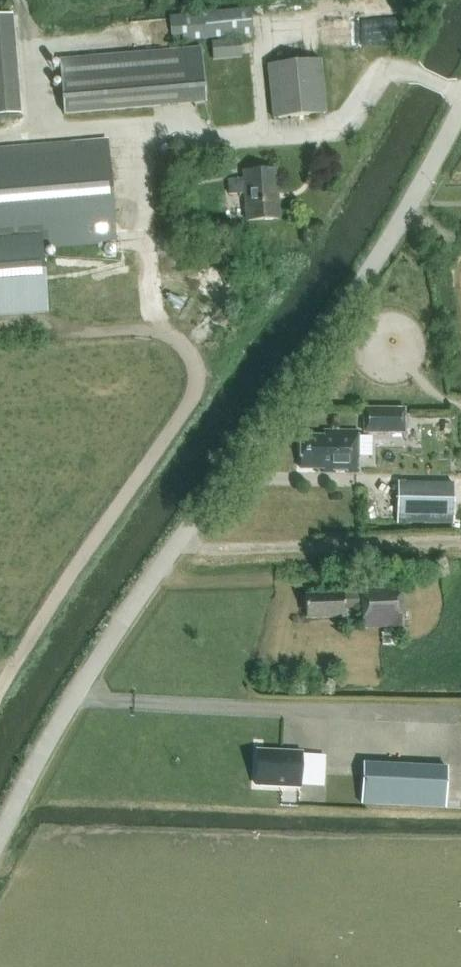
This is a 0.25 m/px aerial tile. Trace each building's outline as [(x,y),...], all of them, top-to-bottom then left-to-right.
[(169,17),(171,41),(253,33),(250,8),(169,17)] [(0,14),(0,115),(20,114),(14,14),(0,14)] [(213,60),(243,57),(241,38),(211,41),(213,60)] [(59,59),(63,113),(205,101),(201,48),(59,59)] [(273,118),(324,112),(319,59),(268,63),(273,118)] [(107,141),(0,150),(0,314),(59,309),(54,246),(116,240),(107,141)] [(247,220),(279,218),(275,169),(243,171),(244,178),(228,180),(229,193),(245,192),(247,220)] [(406,407),(363,407),(363,434),(406,434),(406,407)] [(358,431),(324,431),(324,436),(301,436),(300,468),(323,469),(323,473),(334,473),(334,471),(346,471),(346,473),(358,473),(358,431)] [(396,524),(454,525),(455,483),(397,482),(396,524)] [(361,587),(361,593),(344,594),(305,595),(306,619),(345,617),(344,608),(362,608),(363,627),(403,626),(401,585),(361,587)] [(382,632),(383,644),(398,644),(398,632),(382,632)] [(301,754),(258,752),(256,785),(300,787),(301,754)] [(367,764),(365,804),(445,808),(447,768),(367,764)]
